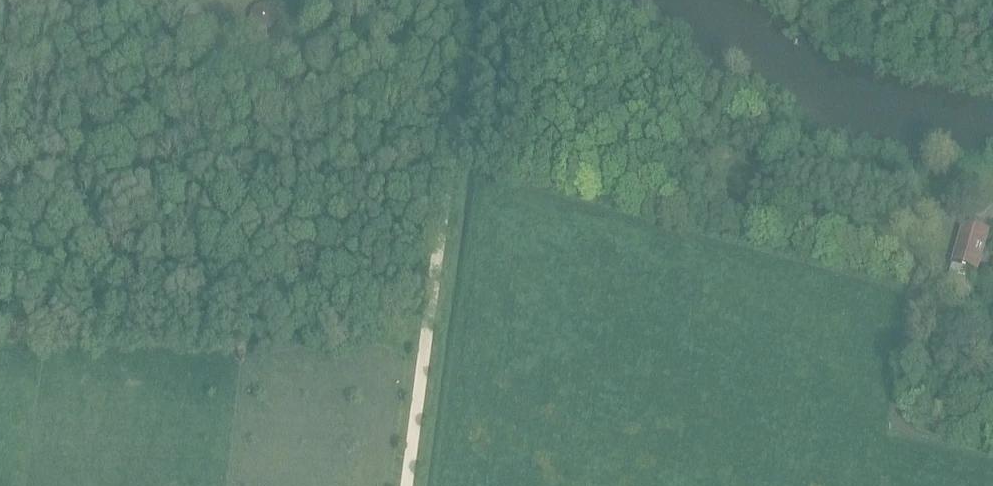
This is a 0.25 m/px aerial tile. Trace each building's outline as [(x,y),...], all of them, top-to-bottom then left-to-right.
[(961,221),(946,280),(972,287),(987,228),(961,221)]
